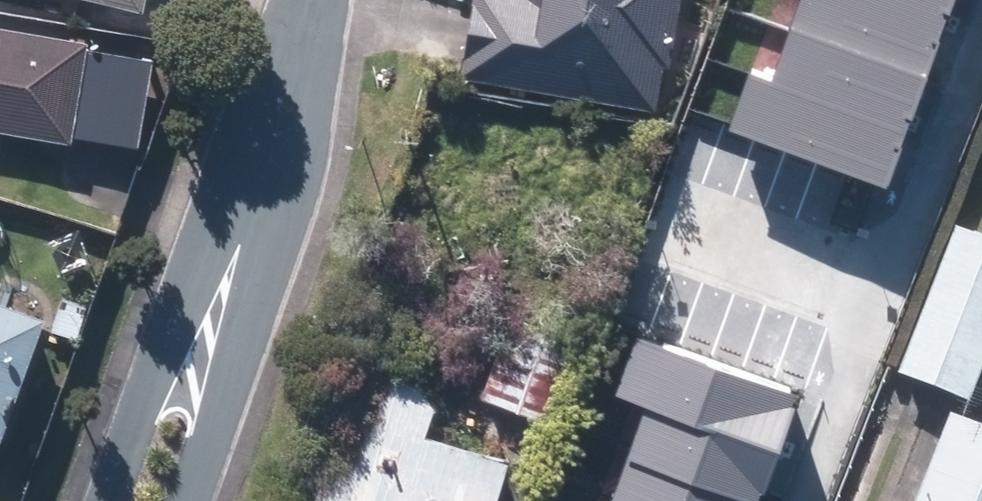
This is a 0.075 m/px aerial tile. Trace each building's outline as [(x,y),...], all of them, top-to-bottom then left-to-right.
[(143,15),(147,0),(82,0),(143,15)] [(461,77),(654,111),(674,0),(475,0),(461,77)] [(927,81),(948,26),(876,0),(802,0),(792,30),(927,81)] [(948,26),(958,0),(876,0),(948,26)] [(772,81),(907,132),(927,81),(792,30),(772,81)] [(70,146),(71,137),(133,147),(148,65),(86,54),(87,47),(0,32),(0,134),(70,146)] [(772,81),(748,72),(728,126),(887,186),(907,132),(772,81)] [(954,233),(896,377),(966,405),(981,367),(981,244),(954,233)] [(2,443),(45,326),(0,309),(0,442),(2,443)] [(636,334),(612,398),(643,410),(608,500),(764,500),(803,397),(636,334)] [(317,500),(494,500),(506,462),(423,436),(437,391),(359,367),(317,500)] [(949,420),(917,500),(981,500),(981,433),(949,420)]
